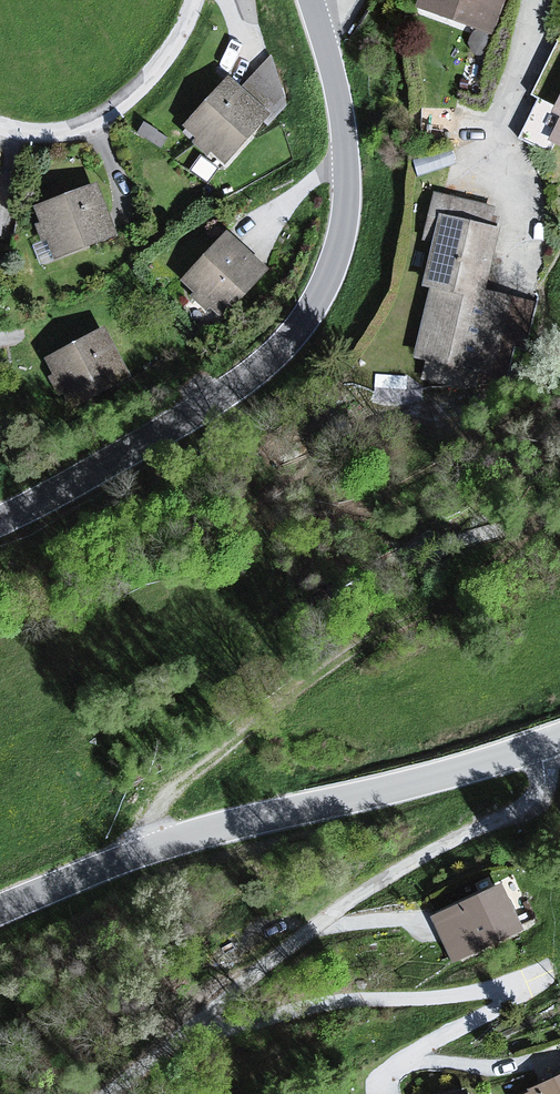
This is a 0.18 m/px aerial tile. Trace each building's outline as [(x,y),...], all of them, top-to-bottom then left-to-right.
[(416,11),(493,37),(505,0),(420,0),(416,11)] [(229,79),(183,130),(227,169),(273,118),(229,79)] [(548,148),(559,154),(559,123),(548,148)] [(96,186),(35,211),(56,264),(117,240),(96,186)] [(428,294),(411,361),(488,381),(509,301),(483,294),(499,233),(439,218),(420,292),(428,294)] [(225,237),(182,285),(223,322),(266,275),(225,237)] [(104,332),(45,362),(77,424),(136,393),(104,332)] [(500,889),(433,921),(453,965),(521,934),(500,889)] [(537,1093),(559,1093),(559,1082),(537,1093)]
